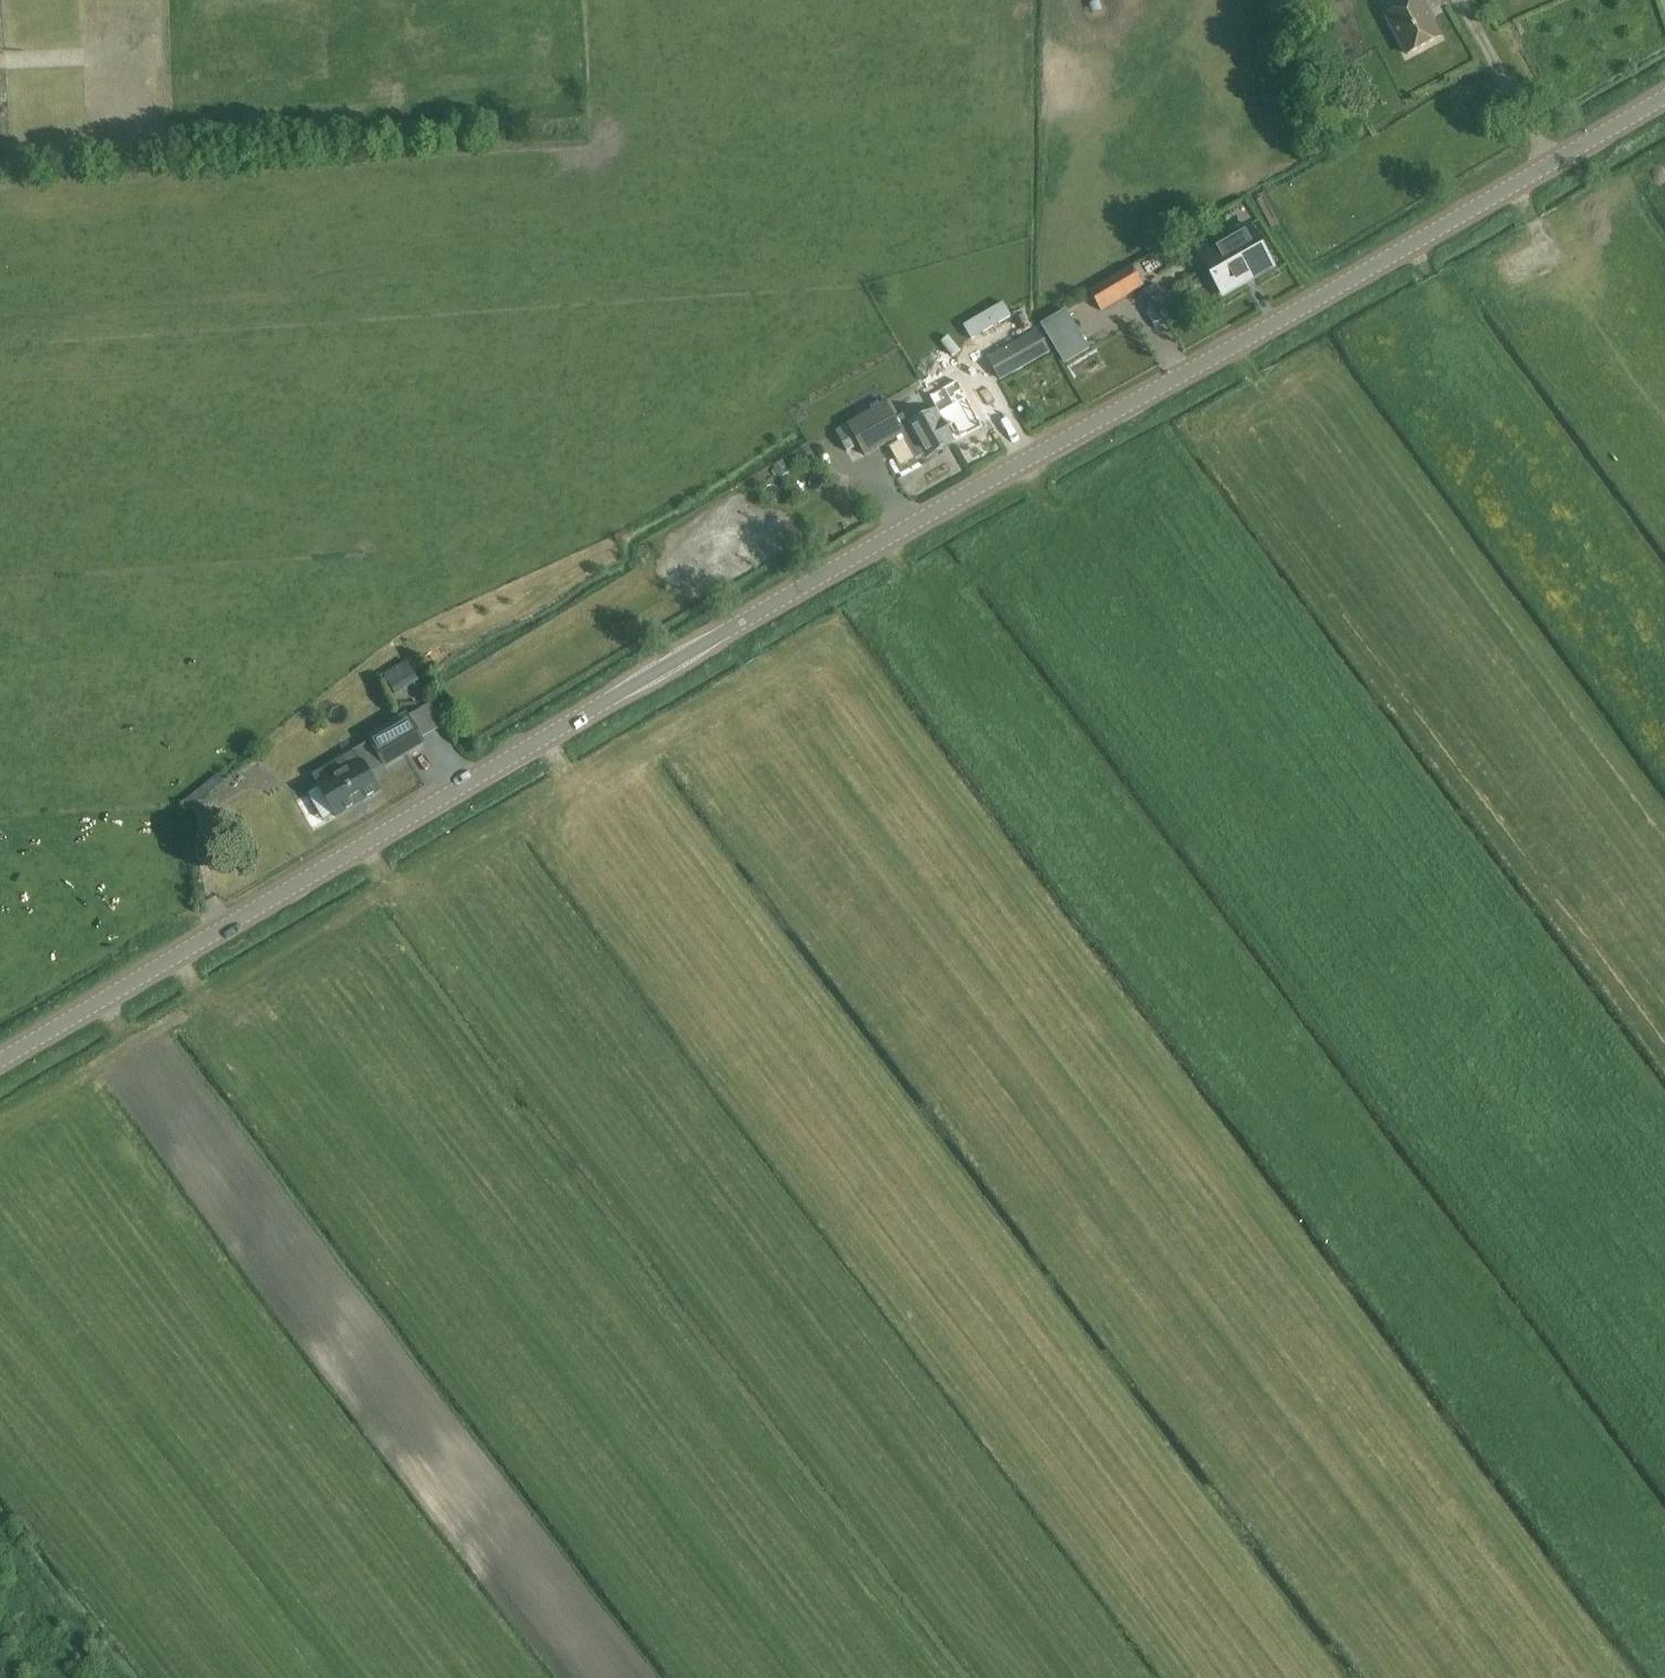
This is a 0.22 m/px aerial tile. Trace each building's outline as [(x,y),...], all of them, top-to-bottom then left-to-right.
[(1439,38),(1430,22),(1430,21),(1425,12),(1428,11),(1422,0),(1416,0),(1387,16),(1408,55),(1439,38)] [(1208,265),(1224,293),(1272,266),(1249,225),(1215,244),(1222,257),(1208,265)] [(1102,311),(1167,272),(1155,251),(1081,295),(1089,308),(1097,303),(1102,311)] [(1001,381),(1051,353),(1038,329),(987,358),(1001,381)] [(956,382),(927,398),(935,412),(953,443),(982,427),(956,382)] [(887,402),(849,424),(849,425),(860,445),(867,456),(903,435),(895,421),(897,420),(887,402)] [(897,420),(895,421),(903,435),(916,458),(924,454),(926,458),(953,443),(935,412),(910,426),(905,416),(897,420)] [(849,452),(860,445),(849,425),(837,432),(849,452)] [(405,664),(386,677),(397,695),(417,682),(405,664)] [(381,759),(385,766),(424,743),(407,715),(368,737),(371,741),(312,775),(337,817),(380,792),(366,768),(381,759)]
